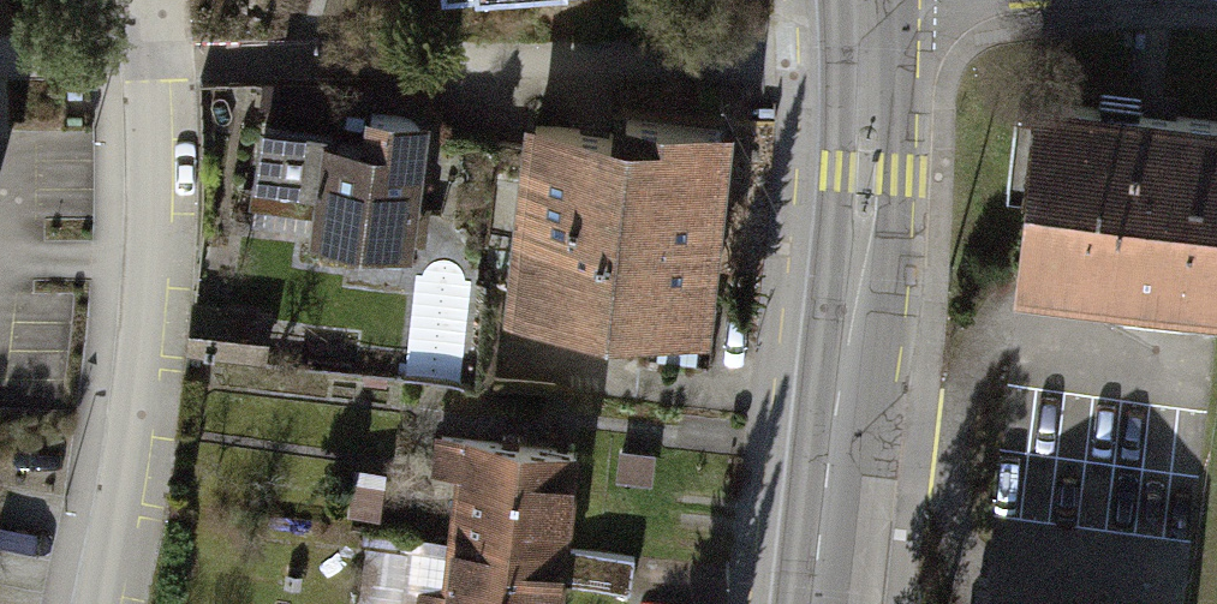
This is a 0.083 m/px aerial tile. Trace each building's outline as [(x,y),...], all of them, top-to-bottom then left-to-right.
[(319,215),(424,228),(440,101),(382,94),(379,121),(269,107),(261,166),(324,174),(319,215)] [(1038,101),(1018,276),(1142,290),(1143,286),(1216,294),(1216,121),(1038,101)] [(699,316),(720,124),(519,103),(498,294),(699,316)] [(451,528),(583,545),(596,441),(464,424),(451,528)] [(388,518),(394,464),(360,460),(354,514),(388,518)] [(578,582),(638,590),(643,553),(583,545),(451,528),(441,603),(575,603),(578,582)]
